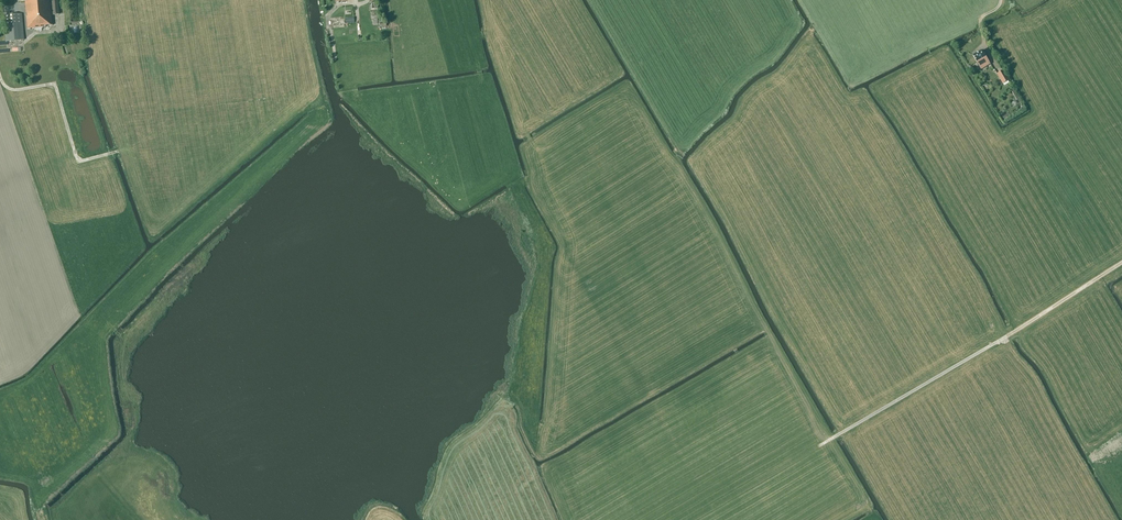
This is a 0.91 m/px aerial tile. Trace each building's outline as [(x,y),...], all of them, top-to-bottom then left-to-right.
[(52,25),(50,4),(49,4),(49,0),(27,0),(27,1),(25,1),(25,5),(21,6),(3,7),(6,41),(24,40),(21,8),(26,7),(27,29),(29,28),(29,30),(31,30),(30,28),(46,27),(46,26),(50,26),(50,27),(52,27),(52,25)] [(990,63),(982,50),(982,51),(973,56),(973,55),(973,56),(980,69),(990,63)] [(1009,80),(1004,70),(997,74),(1002,84),(1009,80)]
